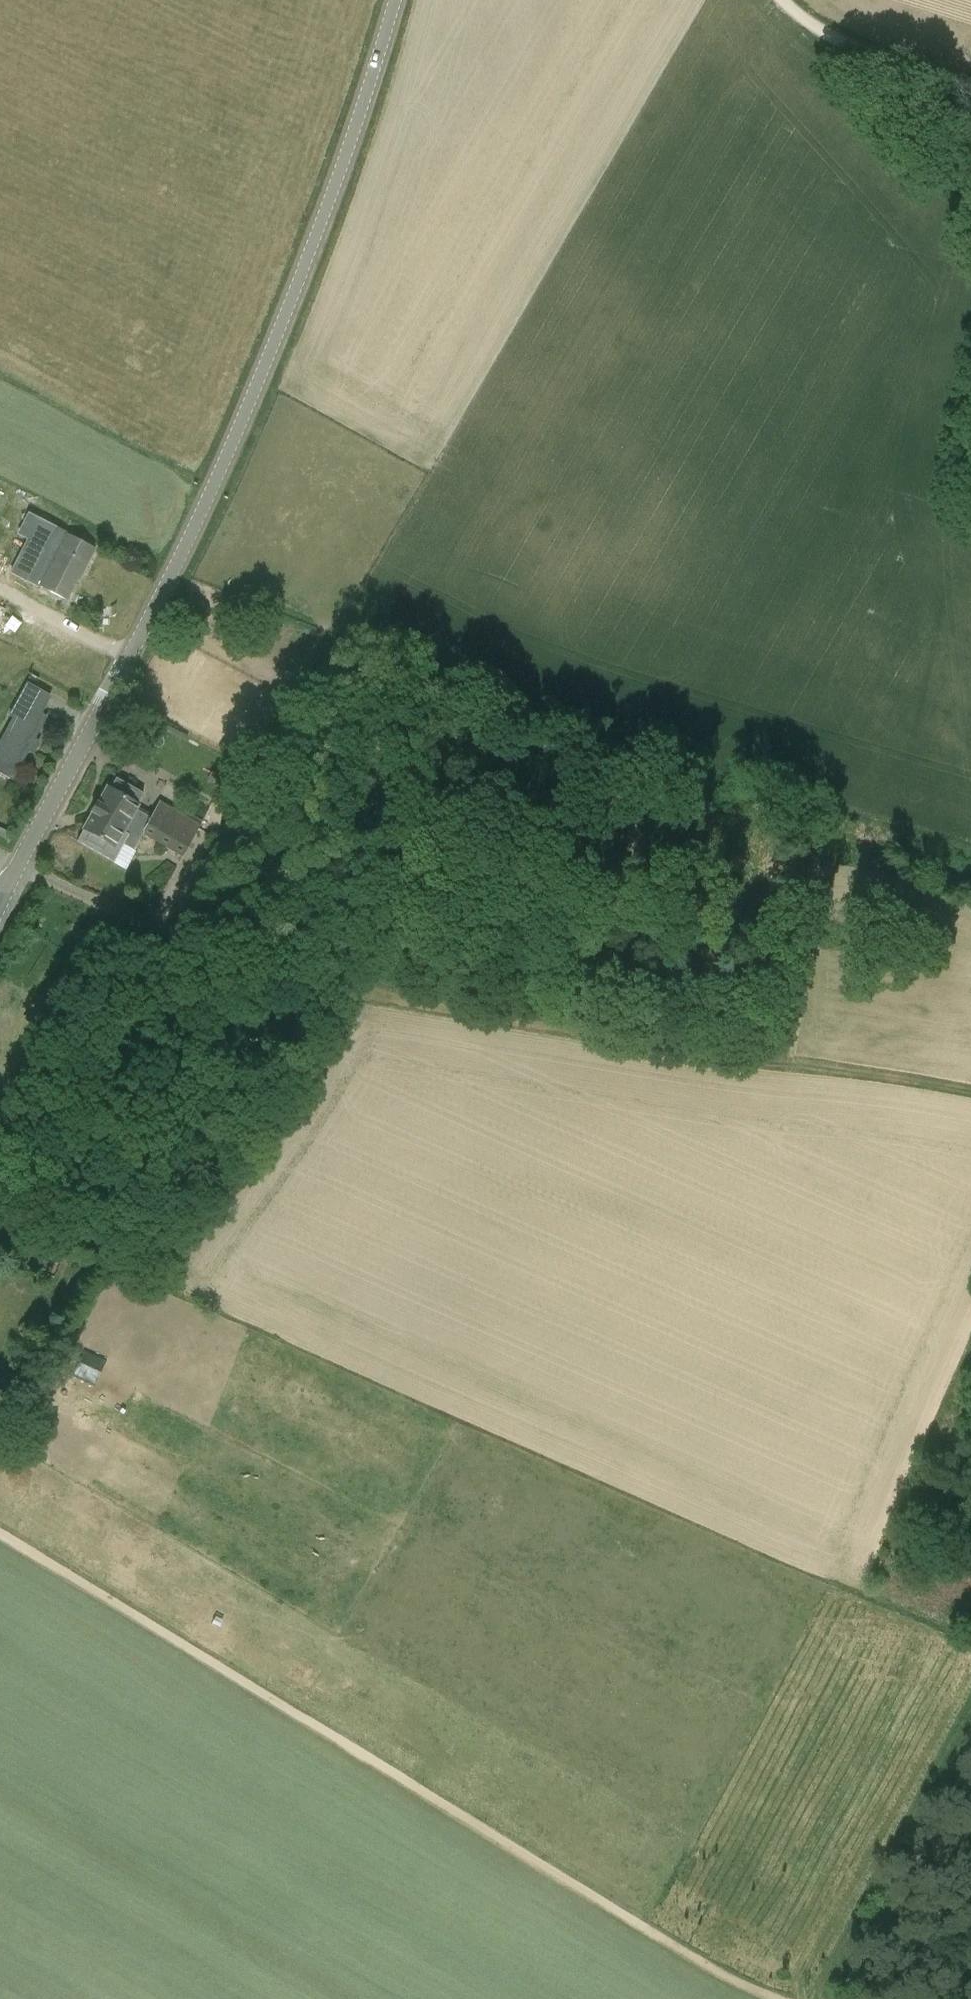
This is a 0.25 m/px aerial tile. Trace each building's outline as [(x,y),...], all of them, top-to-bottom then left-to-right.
[(83,573),(95,550),(63,534),(38,585),(67,600),(81,571),(83,573)] [(46,717),(41,714),(50,696),(27,683),(9,715),(13,717),(0,741),(0,772),(12,779),(27,751),(32,753),(34,752),(39,743),(38,741),(34,739),(46,717)] [(82,829),(83,830),(77,840),(114,862),(127,869),(136,852),(133,851),(142,835),(183,858),(201,825),(159,801),(151,815),(138,807),(139,805),(137,804),(143,793),(116,777),(109,789),(106,787),(82,829)]
